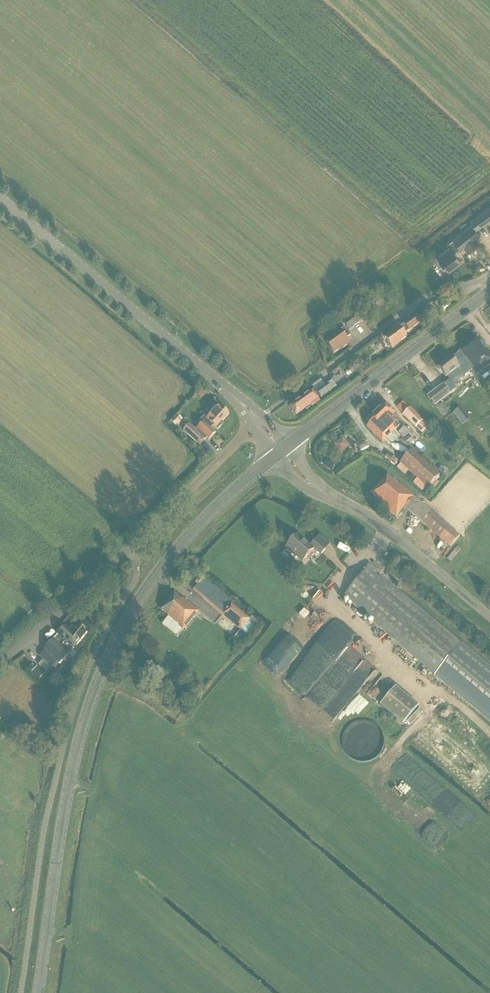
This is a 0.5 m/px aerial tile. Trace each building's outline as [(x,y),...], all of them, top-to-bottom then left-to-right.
[(479,214),(485,222),(489,219),(489,206),(479,214)] [(449,247),(437,256),(448,270),(461,261),(454,252),(460,248),(461,250),(473,240),(464,230),(453,239),(447,244),(449,247)] [(439,315),(433,307),(424,314),(431,322),(439,315)] [(343,322),(349,331),(360,323),(354,314),(343,322)] [(385,338),(392,348),(406,337),(405,334),(422,322),(417,315),(400,328),(398,325),(389,331),(391,334),(385,338)] [(343,348),(349,344),(345,339),(350,336),(345,328),(325,342),(334,353),(342,347),(343,348)] [(451,358),(438,368),(446,378),(459,368),(456,365),(464,359),(473,370),(489,357),(489,353),(477,336),(458,352),(459,353),(451,359),(451,358)] [(327,384),(316,392),(321,398),(332,390),(327,384)] [(443,384),(427,397),(434,406),(450,394),(443,384)] [(312,391),(304,396),(290,407),(296,415),(310,405),(312,407),(319,401),(312,391)] [(384,402),(375,411),(395,431),(399,426),(396,422),(392,417),(395,414),(384,402)] [(222,422),(229,414),(220,406),(207,420),(204,417),(197,424),(200,426),(196,430),(189,424),(183,431),(199,447),(207,438),(209,440),(215,433),(209,428),(212,425),(217,430),(224,423),(222,422)] [(429,427),(410,408),(402,415),(415,429),(415,428),(422,435),(429,427)] [(382,443),(395,431),(375,411),(366,420),(370,424),(367,427),(382,443)] [(183,420),(176,414),(170,421),(176,427),(183,420)] [(349,447),(343,438),(334,444),(341,453),(349,447)] [(428,489),(439,477),(412,451),(400,464),(428,489)] [(439,471),(445,476),(448,472),(442,467),(439,471)] [(401,483),(394,477),(391,480),(388,477),(372,495),(385,506),(384,507),(396,517),(404,508),(451,547),(460,537),(399,485),(401,483)] [(462,519),(466,515),(454,504),(451,508),(462,519)] [(296,536),(286,547),(303,562),(314,549),(321,555),(325,549),(315,540),(309,547),(296,536)] [(343,540),(341,544),(350,550),(353,546),(343,540)] [(370,565),(344,597),(435,674),(434,675),(489,722),(489,668),(378,574),(380,573),(370,565)] [(182,600),(174,594),(161,610),(168,616),(167,618),(183,631),(198,612),(183,599),(182,600)] [(240,630),(249,620),(231,605),(222,615),(240,630)] [(342,617),(310,652),(321,663),(354,628),(342,617)] [(87,634),(79,626),(72,634),(65,627),(57,635),(58,635),(54,640),(53,639),(44,650),(39,656),(53,669),(58,664),(59,664),(87,634)] [(25,659),(31,665),(35,662),(29,655),(25,659)] [(32,674),(40,676),(42,669),(35,666),(32,674)] [(343,684),(336,696),(345,702),(352,690),(343,684)] [(395,685),(379,704),(402,723),(418,704),(395,685)] [(366,686),(334,719),(341,725),(372,692),(366,686)] [(375,706),(379,700),(374,697),(370,703),(375,706)] [(484,791),(489,783),(486,779),(479,787),(484,791)]
